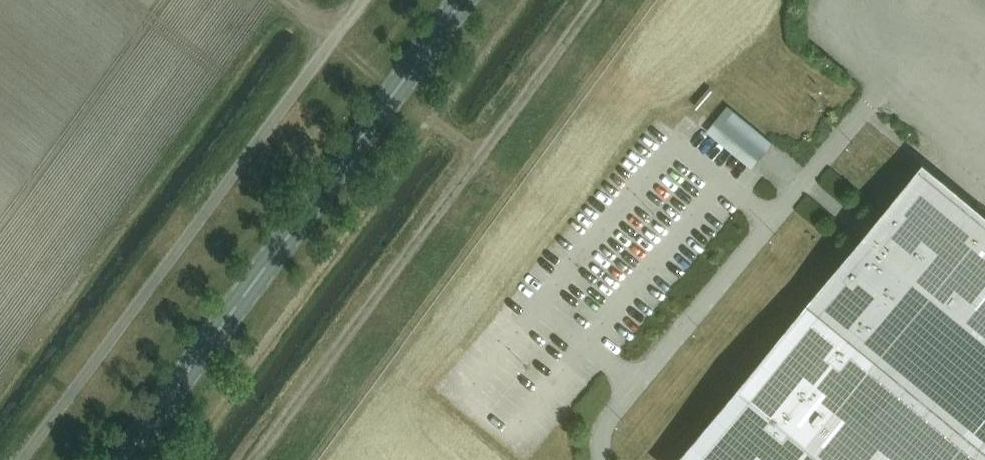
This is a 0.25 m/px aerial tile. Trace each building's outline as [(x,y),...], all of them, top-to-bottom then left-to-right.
[(728,105),(714,122),(760,160),(774,142),(728,105)] [(921,163),(869,225),(859,237),(675,459),(984,459),(984,217),(921,163)]
